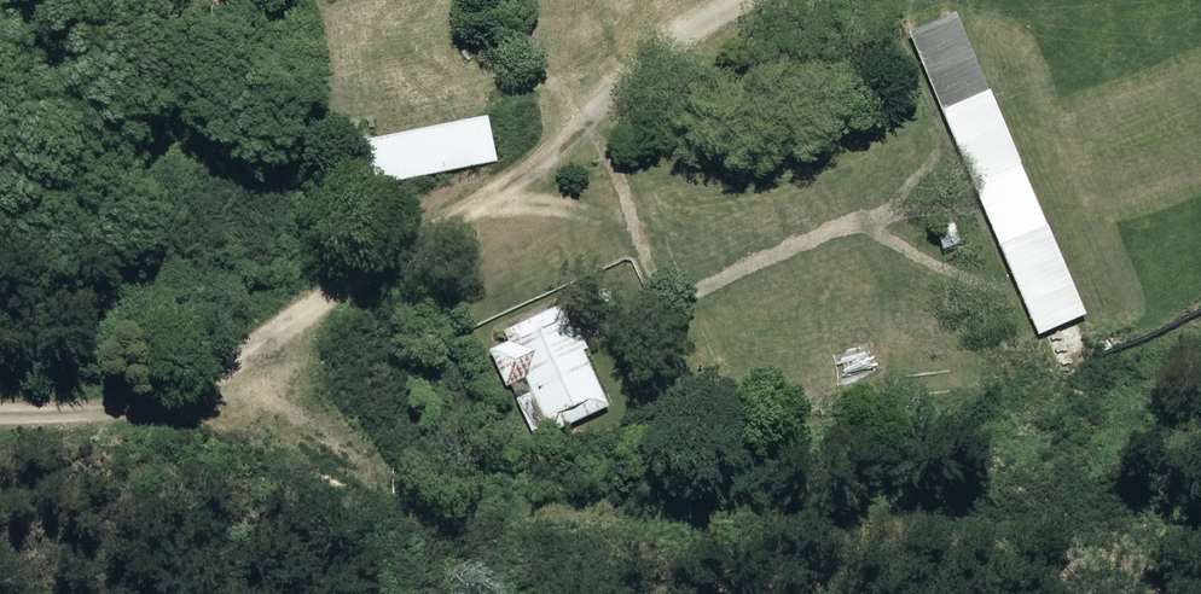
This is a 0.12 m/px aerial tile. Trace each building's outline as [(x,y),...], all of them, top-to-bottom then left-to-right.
[(983,358),(1009,418),(1114,373),(960,13),(913,34),(1041,333),(983,358)] [(497,163),(488,119),(346,148),(355,192),(497,163)] [(511,344),(491,352),(530,443),(609,409),(566,309),(507,334),(511,344)]
